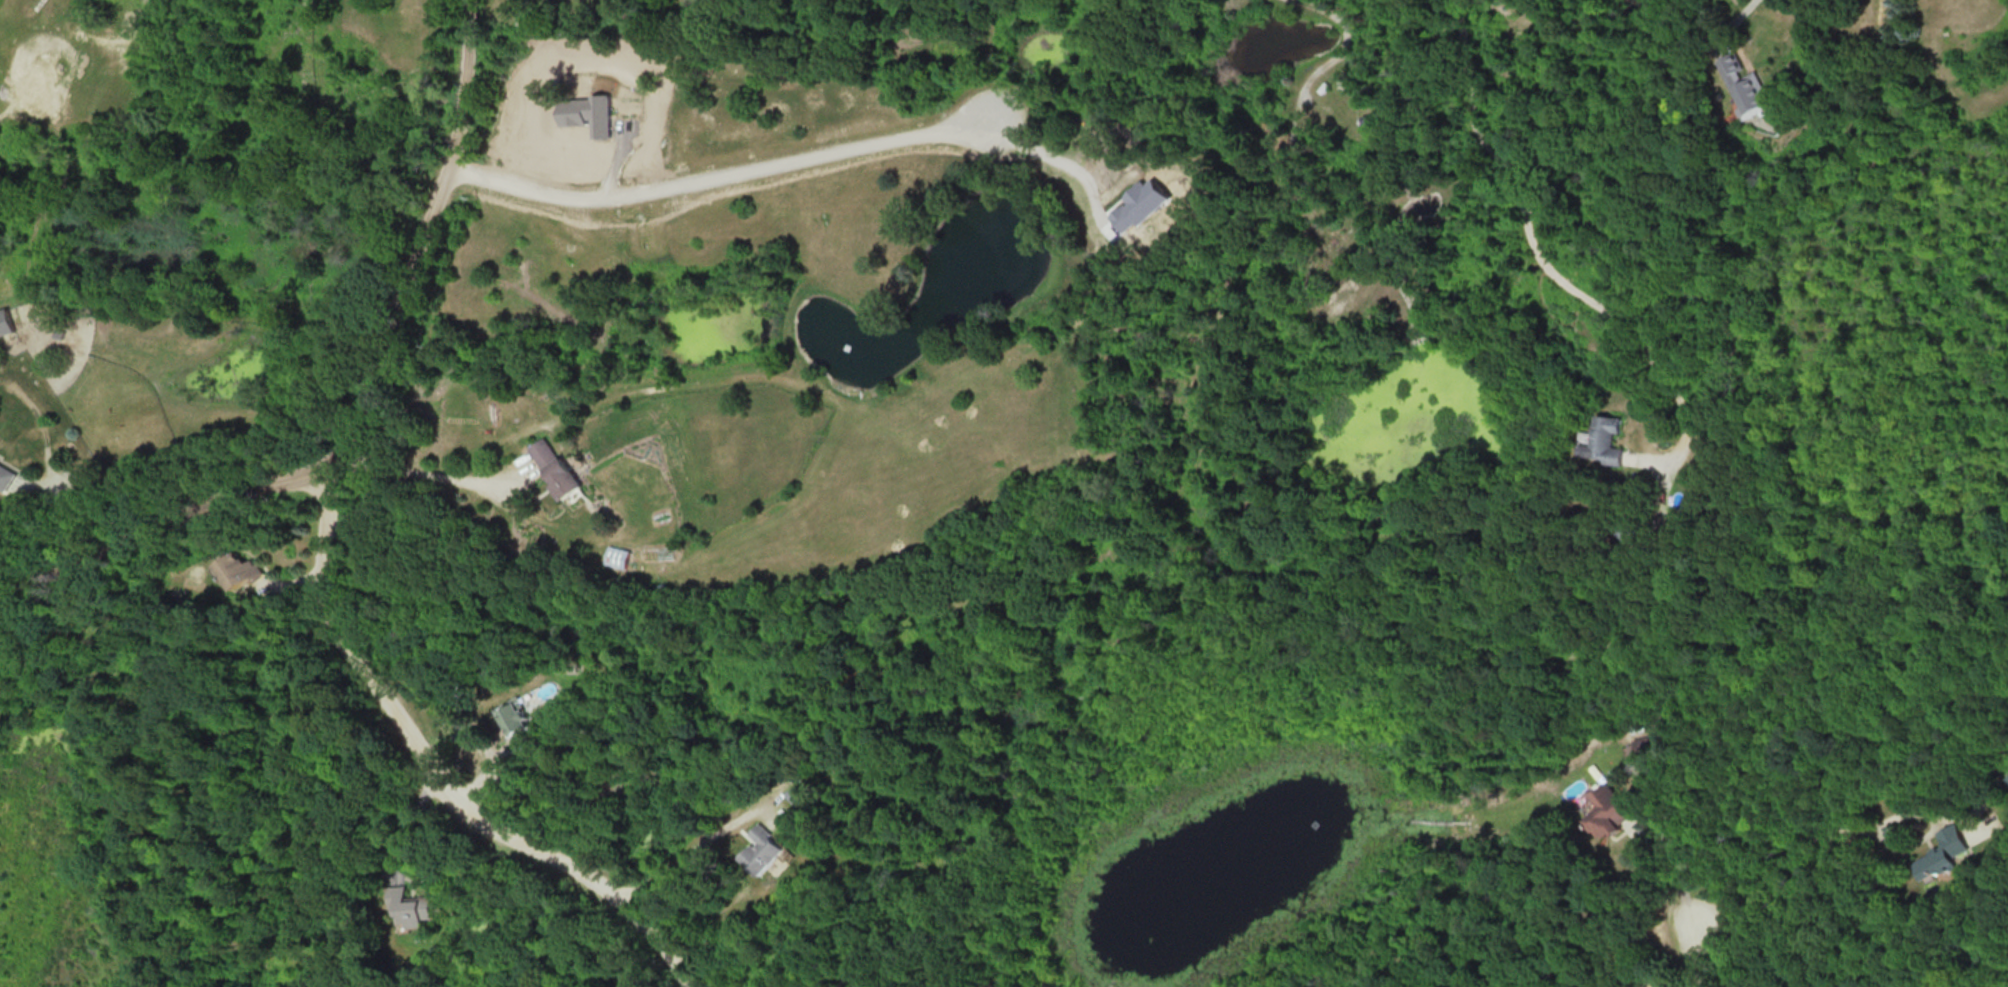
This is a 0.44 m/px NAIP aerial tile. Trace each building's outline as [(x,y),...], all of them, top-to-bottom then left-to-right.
[(1758,70),(1747,75),(1737,53),(1720,60),(1741,108),(1739,109),(1744,120),(1774,106),(1758,70)] [(609,94),(590,94),(590,100),(560,101),(561,125),(591,124),(592,138),(611,137),(609,94)] [(1127,201),(1110,216),(1125,232),(1136,222),(1139,226),(1171,197),(1150,175),(1125,198),(1127,201)] [(5,307),(0,309),(0,336),(13,332),(5,307)] [(1579,456),(1606,458),(1605,464),(1624,466),(1626,448),(1614,447),(1616,432),(1622,433),(1623,417),(1595,414),(1592,444),(1580,443),(1579,456)] [(528,448),(552,484),(549,485),(560,501),(580,487),(546,435),(528,448)] [(10,491),(21,469),(0,459),(0,486),(10,491)] [(625,569),(630,550),(609,545),(605,564),(625,569)] [(213,565),(230,592),(262,572),(253,557),(244,563),(236,551),(213,565)] [(496,707),(512,736),(532,725),(516,696),(496,707)] [(1630,816),(1606,783),(1587,797),(1596,810),(1584,819),(1600,841),(1620,827),(1618,825),(1630,816)] [(757,877),(784,847),(757,823),(747,834),(754,840),(738,859),(757,877)] [(1938,832),(1945,846),(1916,860),(1926,882),(1960,866),(1955,856),(1970,849),(1958,823),(1938,832)] [(387,887),(389,906),(396,905),(399,924),(408,923),(408,928),(434,925),(430,895),(407,898),(405,885),(387,887)]
